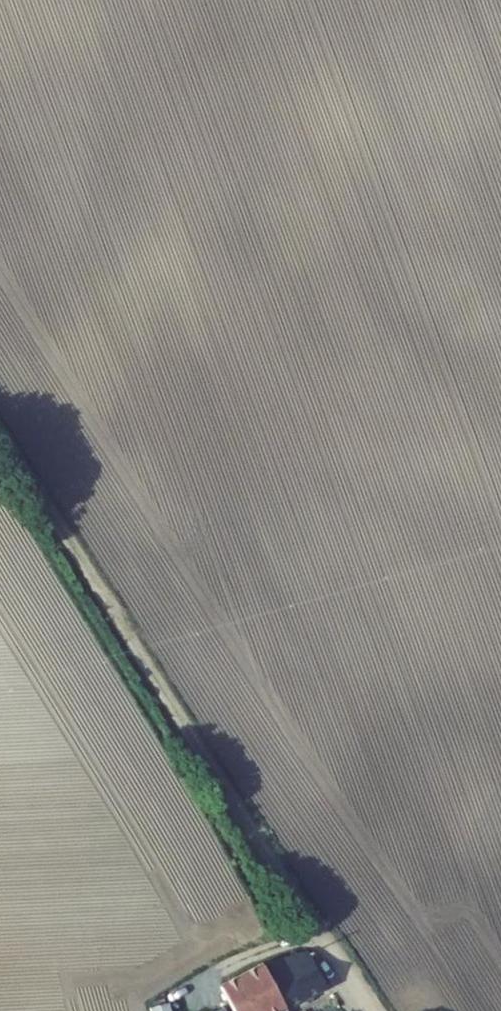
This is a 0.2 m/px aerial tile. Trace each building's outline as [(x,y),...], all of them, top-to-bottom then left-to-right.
[(320,985),(298,952),(252,967),(212,991),(224,1010),(275,1010),(320,985)]
